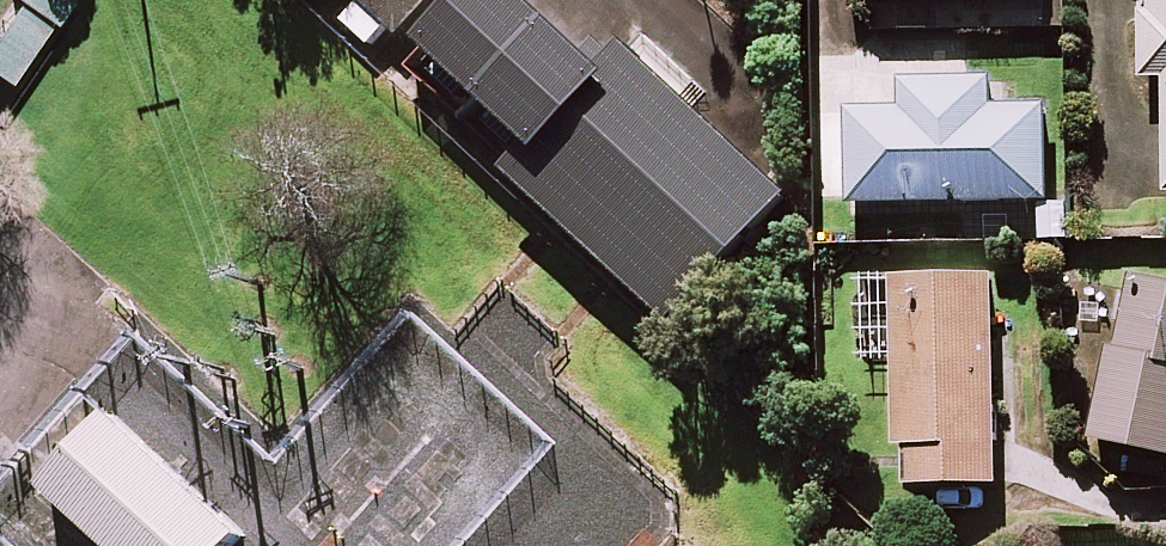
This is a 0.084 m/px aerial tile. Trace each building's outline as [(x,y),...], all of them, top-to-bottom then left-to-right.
[(21,0),(13,0),(0,17),(0,74),(3,76),(46,18),(21,0)] [(46,18),(60,0),(21,0),(46,18)] [(417,46),(462,0),(370,0),(417,46)] [(688,331),(812,204),(756,151),(746,141),(648,47),(622,75),(544,0),(502,0),(453,50),(558,151),(530,180),(688,331)] [(1141,76),(1165,76),(1165,0),(1142,0),(1141,76)] [(988,106),(988,78),(904,79),(905,107),(851,108),(852,200),(1045,197),(1044,105),(988,106)] [(995,480),(993,269),(893,270),(895,481),(995,480)] [(1130,275),(1121,328),(1113,327),(1093,437),(1165,450),(1165,282),(1130,275)] [(67,496),(123,545),(268,545),(269,545),(134,423),(67,496)]
